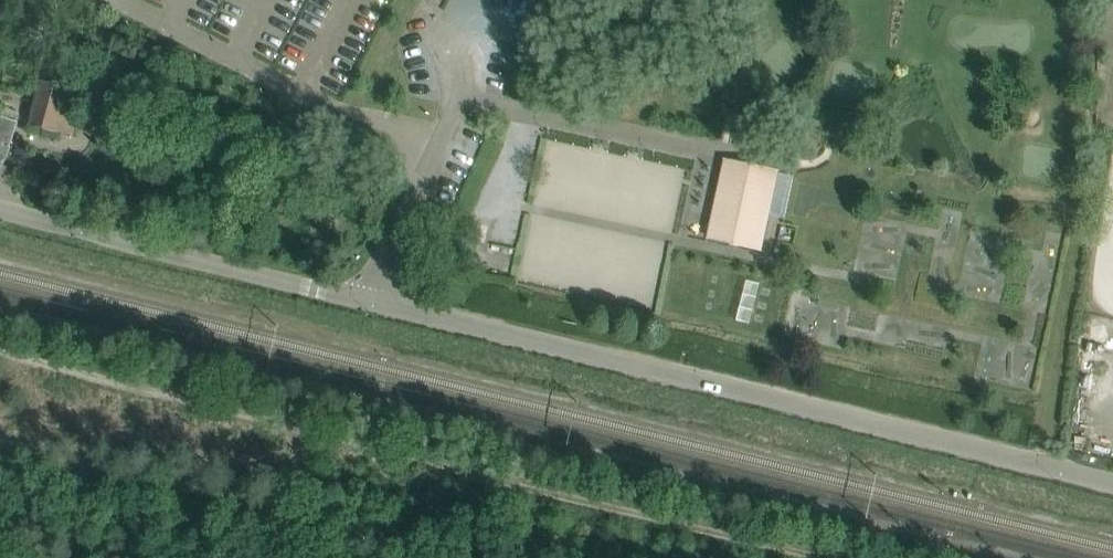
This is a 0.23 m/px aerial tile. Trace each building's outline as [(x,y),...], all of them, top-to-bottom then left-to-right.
[(46,67),(38,96),(60,102),(67,104),(75,74),(46,67)] [(6,83),(22,89),(25,80),(9,74),(6,83)] [(60,102),(38,96),(30,125),(44,129),(42,136),(57,140),(65,110),(67,104),(60,102)] [(18,122),(0,117),(0,177),(18,122)] [(761,182),(723,174),(709,237),(760,249),(767,214),(755,212),(761,182)] [(478,243),(458,238),(451,264),(471,269),(478,243)]
